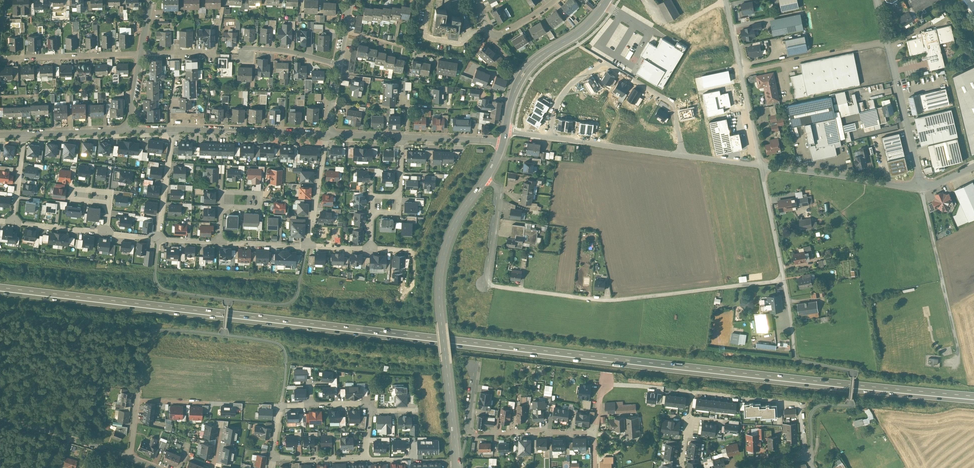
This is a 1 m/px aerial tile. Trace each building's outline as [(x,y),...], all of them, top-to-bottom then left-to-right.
[(163,9),(168,9),(178,9),(178,0),(163,0),(163,9)] [(304,10),(304,12),(305,12),(305,10),(312,10),(312,12),(317,12),(318,0),(305,0),(304,10)] [(562,6),(569,14),(569,13),(574,7),(575,8),(579,5),(574,0),(569,0),(566,3),(565,3),(562,6)] [(781,11),(799,7),(798,0),(779,0),(781,11)] [(900,2),(905,9),(911,5),(908,0),(903,0),(900,2)] [(908,0),(911,5),(916,13),(937,0),(908,0)] [(972,14),(973,13),(973,0),(962,0),(972,14)] [(594,6),(588,1),(585,5),(591,10),(594,6)] [(752,2),(741,4),(742,7),(743,8),(742,8),(743,14),(752,12),(751,7),(753,7),(752,2)] [(335,3),(324,3),(323,13),(324,13),(324,12),(330,12),(330,13),(335,14),(335,3)] [(410,7),(401,6),(401,8),(400,17),(409,18),(410,7)] [(502,6),(493,11),(499,23),(508,18),(502,6)] [(374,9),(365,7),(363,16),(363,18),(372,20),(372,18),(374,9)] [(392,9),(383,7),(383,9),(381,18),(390,20),(390,18),(392,9)] [(401,8),(392,7),(392,9),(390,18),(396,19),(396,18),(399,19),(400,17),(401,8)] [(383,9),(374,8),(374,9),(372,18),(381,20),(381,18),(383,9)] [(436,8),(432,30),(440,32),(441,26),(448,27),(447,34),(457,36),(460,17),(451,16),(451,19),(445,18),(446,10),(441,9),(436,8)] [(557,11),(547,18),(553,26),(563,19),(557,11)] [(909,12),(899,18),(904,25),(905,28),(910,25),(908,22),(917,17),(915,14),(911,16),(909,12)] [(771,19),(774,35),(803,29),(800,14),(771,19)] [(942,14),(932,20),(934,23),(944,17),(942,14)] [(655,16),(653,18),(660,25),(662,22),(655,16)] [(295,21),(288,21),(287,29),(291,30),(295,30),(295,21)] [(541,22),(530,28),(535,38),(546,31),(541,22)] [(754,27),(755,31),(762,29),(761,22),(752,24),(753,27),(754,27)] [(951,25),(916,33),(917,38),(907,40),(910,55),(925,51),(929,70),(945,66),(939,43),(954,40),(951,25)] [(741,29),(743,39),(756,37),(755,31),(754,27),(753,27),(741,29)] [(254,28),(244,28),(244,40),(254,41),(255,33),(255,28),(254,28)] [(269,28),(261,28),(261,33),(263,33),(262,40),(267,40),(267,41),(271,42),(272,29),(272,28),(269,28)] [(215,29),(198,29),(198,38),(201,38),(205,38),(205,45),(215,45),(215,29)] [(287,29),(279,29),(278,37),(282,37),(282,42),(290,43),(290,38),(291,38),(291,37),(290,37),(290,34),(291,34),(291,30),(287,29)] [(170,31),(160,31),(156,31),(156,37),(160,37),(160,45),(170,45),(170,31)] [(192,31),(180,31),(180,39),(180,44),(180,45),(192,45),(192,31)] [(311,31),(298,31),(297,39),(302,40),(301,45),(310,45),(311,31)] [(228,33),(223,32),(222,39),(228,40),(228,45),(236,45),(236,32),(228,32),(228,33)] [(526,38),(523,32),(512,39),(518,48),(517,47),(522,44),(523,45),(524,45),(528,42),(529,41),(526,38)] [(126,33),(120,33),(120,46),(130,46),(130,33),(126,33)] [(107,35),(102,36),(102,40),(103,46),(107,46),(107,47),(111,47),(111,38),(112,38),(111,34),(106,34),(107,35)] [(40,35),(28,36),(29,49),(40,49),(40,35)] [(329,35),(319,35),(318,35),(319,35),(318,45),(316,45),(316,49),(317,50),(328,50),(328,36),(329,35)] [(15,36),(10,37),(10,42),(9,42),(9,44),(10,44),(10,50),(21,49),(20,36),(15,36)] [(805,36),(785,40),(788,54),(807,50),(805,36)] [(73,37),(66,37),(67,48),(77,48),(76,38),(76,37),(73,37)] [(94,37),(86,37),(86,47),(95,47),(94,37)] [(58,38),(48,38),(48,39),(47,39),(47,42),(48,42),(48,49),(58,48),(58,38)] [(639,74),(662,88),(686,48),(679,43),(677,47),(662,38),(657,47),(649,42),(641,56),(645,58),(639,68),(642,70),(639,74)] [(368,46),(358,44),(357,50),(357,53),(356,55),(366,57),(367,48),(368,46)] [(485,44),(477,52),(484,58),(491,50),(485,44)] [(760,45),(748,47),(750,55),(756,54),(756,55),(762,54),(760,45)] [(377,49),(367,48),(366,57),(366,59),(375,60),(376,51),(377,49)] [(491,50),(484,58),(490,64),(494,59),(497,55),(491,50)] [(386,53),(376,51),(375,60),(375,62),(384,64),(385,55),(386,53)] [(853,52),(800,63),(802,74),(807,95),(860,84),(853,52)] [(227,54),(220,54),(220,57),(218,57),(218,68),(223,68),(223,75),(232,76),(232,61),(227,61),(227,54)] [(502,58),(498,54),(497,55),(494,59),(498,63),(502,59),(502,58)] [(580,54),(577,59),(585,63),(584,63),(589,65),(592,60),(584,56),(580,54)] [(395,57),(385,55),(384,64),(384,66),(389,67),(393,67),(394,59),(395,57)] [(197,58),(186,59),(186,65),(186,70),(197,69),(197,58)] [(575,58),(573,64),(579,66),(579,67),(582,68),(584,63),(585,63),(577,59),(575,58)] [(161,59),(150,60),(150,71),(161,70),(161,59)] [(404,60),(394,59),(393,67),(393,69),(402,71),(404,60)] [(506,63),(502,59),(498,63),(497,63),(502,68),(506,63)] [(457,63),(438,60),(436,72),(455,75),(457,63)] [(421,62),(413,61),(411,72),(415,72),(420,73),(421,62)] [(306,66),(299,66),(299,62),(295,62),(295,66),(294,66),(294,76),(301,77),(301,76),(306,76),(306,66)] [(430,64),(421,62),(420,73),(423,74),(423,73),(428,74),(428,75),(430,64)] [(569,62),(567,68),(573,70),(573,71),(576,72),(579,67),(579,66),(573,64),(569,62)] [(277,63),(276,63),(276,66),(276,72),(279,72),(279,78),(282,78),(288,78),(288,77),(287,77),(287,72),(288,72),(288,63),(277,63)] [(90,65),(85,65),(84,64),(83,65),(74,65),(75,71),(78,71),(78,75),(81,75),(81,80),(94,79),(94,78),(93,68),(90,68),(90,65)] [(107,64),(96,65),(97,73),(101,73),(101,74),(108,73),(107,66),(107,64)] [(128,64),(116,64),(117,73),(128,73),(128,64)] [(265,65),(259,65),(259,64),(258,64),(258,68),(258,75),(269,76),(270,65),(266,65),(265,65)] [(515,69),(506,64),(503,70),(512,75),(515,69)] [(66,66),(66,65),(60,65),(60,66),(60,75),(71,75),(71,65),(66,66)] [(952,76),(971,154),(973,153),(973,65),(952,76)] [(34,66),(21,66),(21,78),(26,77),(26,78),(34,78),(34,66)] [(52,66),(44,66),(40,66),(40,68),(40,77),(41,77),(53,76),(52,66)] [(563,66),(561,72),(569,75),(569,76),(570,76),(573,71),(573,70),(567,68),(563,66)] [(0,67),(0,79),(12,79),(13,79),(12,68),(12,67),(0,67)] [(252,68),(239,67),(238,80),(239,80),(246,80),(250,80),(251,80),(252,76),(252,68)] [(197,69),(186,70),(186,79),(195,78),(198,78),(197,69)] [(490,74),(485,72),(482,70),(481,71),(476,69),(473,79),(471,83),(484,88),(490,74)] [(161,70),(150,71),(150,80),(158,79),(160,79),(161,79),(161,70)] [(557,70),(554,76),(567,81),(569,76),(569,75),(561,72),(557,70)] [(731,81),(729,70),(702,76),(704,86),(731,81)] [(324,71),(312,71),(312,79),(324,80),(324,71)] [(614,77),(607,72),(602,81),(609,85),(610,84),(613,79),(614,77)] [(757,76),(756,76),(757,81),(758,86),(764,85),(768,103),(772,102),(779,100),(773,73),(757,76)] [(473,79),(461,74),(458,78),(471,83),(473,79)] [(802,74),(790,76),(795,98),(807,95),(802,74)] [(756,75),(749,76),(750,83),(757,81),(756,76),(757,76),(756,75)] [(500,77),(496,76),(492,87),(497,89),(498,87),(503,89),(507,80),(503,78),(500,77)] [(186,79),(184,79),(184,88),(195,87),(195,78),(186,79)] [(585,82),(591,92),(596,89),(598,88),(596,83),(592,78),(585,82)] [(150,80),(148,80),(147,80),(147,89),(158,89),(158,79),(150,80)] [(364,82),(351,80),(350,89),(357,90),(356,96),(361,97),(362,91),(364,82)] [(626,83),(623,81),(623,82),(620,80),(614,90),(617,92),(616,93),(619,95),(620,94),(621,95),(622,95),(624,92),(628,85),(626,83)] [(546,86),(556,92),(560,87),(559,86),(553,82),(550,81),(546,86)] [(669,89),(667,92),(672,95),(674,92),(679,84),(674,81),(672,85),(669,89)] [(598,88),(596,89),(598,92),(604,88),(601,85),(599,82),(596,83),(598,88)] [(397,83),(384,83),(384,95),(395,95),(397,95),(397,83)] [(679,84),(674,92),(680,95),(685,88),(686,87),(680,83),(679,84)] [(544,93),(551,97),(552,98),(556,92),(546,86),(543,92),(544,93)] [(195,87),(184,88),(184,97),(191,97),(195,96),(195,87)] [(639,96),(641,92),(634,88),(627,99),(635,103),(639,96)] [(685,88),(680,95),(678,99),(683,102),(685,98),(690,91),(685,88)] [(946,88),(930,92),(933,108),(949,104),(946,88)] [(158,89),(147,89),(147,99),(155,98),(159,98),(158,89)] [(443,89),(434,89),(433,101),(443,102),(443,93),(443,89)] [(708,115),(724,112),(723,107),(730,106),(728,92),(720,94),(719,90),(703,93),(708,115)] [(839,111),(840,116),(859,112),(857,102),(855,93),(852,94),(854,104),(848,105),(845,91),(835,93),(839,111)] [(100,100),(100,92),(98,92),(98,105),(91,105),(91,116),(103,116),(103,100),(100,100)] [(627,94),(624,92),(622,95),(621,95),(619,99),(622,101),(627,94)] [(930,92),(918,95),(921,111),(933,108),(930,92)] [(384,95),(383,95),(382,104),(384,104),(384,105),(390,105),(394,105),(395,95),(384,95)] [(918,95),(909,97),(911,103),(910,105),(911,106),(913,113),(921,111),(918,95)] [(643,105),(651,109),(656,101),(648,96),(643,105)] [(831,96),(788,106),(792,126),(804,123),(810,122),(835,117),(834,112),(831,96)] [(184,97),(180,97),(180,108),(191,108),(191,97),(184,97)] [(124,98),(112,98),(112,107),(122,107),(124,106),(124,98)] [(147,99),(144,99),(144,109),(148,109),(155,108),(155,98),(147,99)] [(488,99),(482,98),(481,108),(482,108),(483,109),(486,109),(492,109),(491,113),(499,114),(499,113),(500,102),(493,101),(492,104),(487,103),(488,99)] [(535,104),(537,105),(546,111),(547,111),(550,106),(548,105),(542,101),(539,99),(535,104)] [(883,105),(883,107),(885,115),(894,113),(892,103),(891,104),(883,105)] [(39,104),(30,105),(30,106),(31,114),(40,113),(39,104)] [(48,104),(39,104),(40,113),(49,113),(48,104)] [(534,110),(535,111),(543,116),(546,111),(537,105),(534,110)] [(21,106),(12,107),(13,116),(22,115),(21,106)] [(30,106),(21,106),(22,115),(31,115),(31,114),(30,106)] [(12,107),(3,107),(3,116),(13,116),(12,107)] [(112,107),(111,107),(110,107),(111,115),(123,115),(122,107),(112,107)] [(318,107),(307,107),(307,120),(318,120),(318,107)] [(865,110),(859,112),(863,127),(874,125),(880,124),(886,122),(885,115),(883,107),(876,108),(870,109),(865,110)] [(155,108),(148,109),(148,120),(159,119),(159,108),(155,108)] [(223,108),(213,108),(213,113),(210,113),(210,119),(222,120),(223,108)] [(244,108),(235,108),(234,115),(233,115),(233,120),(243,120),(244,108)] [(261,109),(250,108),(250,109),(251,109),(251,116),(251,120),(249,120),(249,121),(261,121),(261,109)] [(300,111),(295,111),(295,108),(290,108),(289,122),(300,123),(300,111)] [(668,113),(659,108),(655,115),(658,117),(657,118),(660,120),(661,119),(666,122),(669,118),(666,116),(668,113)] [(280,109),(270,109),(270,121),(279,122),(280,109)] [(691,109),(680,111),(681,119),(693,116),(691,109)] [(951,109),(915,118),(920,142),(950,135),(951,139),(957,137),(958,137),(951,109)] [(362,112),(347,110),(346,118),(352,119),(351,124),(359,125),(360,120),(362,112)] [(531,115),(541,121),(544,116),(543,116),(535,111),(531,115)] [(835,117),(840,139),(845,138),(840,116),(839,111),(834,112),(835,117)] [(476,117),(470,116),(470,119),(470,124),(478,124),(478,123),(479,119),(480,112),(476,112),(476,113),(476,117)] [(489,113),(480,112),(479,119),(483,119),(485,120),(490,120),(490,121),(498,122),(499,114),(491,113),(491,116),(488,116),(489,113)] [(776,114),(771,115),(769,115),(771,122),(770,123),(770,125),(771,125),(772,132),(773,132),(779,130),(778,126),(784,124),(783,118),(777,119),(776,114)] [(537,126),(539,127),(542,122),(541,121),(531,115),(530,115),(527,119),(532,123),(537,126)] [(381,117),(372,116),(372,121),(373,121),(372,126),(382,127),(383,122),(383,121),(383,117),(381,117)] [(390,116),(389,116),(389,121),(389,127),(399,127),(399,116),(390,116)] [(425,118),(415,117),(414,128),(425,128),(425,118)] [(835,117),(810,122),(814,141),(808,142),(812,160),(837,155),(835,147),(841,145),(840,139),(835,117)] [(442,118),(433,118),(433,119),(432,120),(432,122),(433,123),(432,129),(443,129),(444,124),(444,118),(442,118)] [(470,119),(454,118),(454,129),(470,130),(470,124),(470,119)] [(565,130),(566,119),(559,118),(558,125),(558,129),(565,130)] [(733,150),(730,135),(727,118),(709,121),(716,154),(733,150)] [(573,120),(566,119),(565,130),(572,131),(572,127),(573,120)] [(586,133),(587,123),(580,122),(580,125),(579,133),(586,133)] [(810,122),(804,123),(808,142),(814,141),(810,122)] [(855,122),(843,125),(844,132),(849,131),(856,129),(855,122)] [(594,123),(587,123),(586,133),(593,134),(594,127),(594,124),(594,123)] [(682,126),(684,134),(695,132),(693,124),(682,126)] [(779,130),(773,132),(775,138),(778,137),(779,139),(781,139),(780,130),(779,130)] [(730,135),(733,150),(742,148),(739,133),(730,135)] [(899,133),(882,137),(887,160),(905,156),(899,133)] [(962,160),(957,137),(951,139),(950,135),(920,142),(921,146),(928,145),(933,166),(934,169),(939,168),(939,165),(962,160)] [(775,138),(769,139),(770,143),(765,144),(767,154),(781,151),(779,139),(778,137),(775,138)] [(689,140),(691,150),(700,148),(698,140),(698,138),(693,139),(689,140)] [(156,141),(149,140),(148,151),(155,152),(156,141)] [(93,142),(83,141),(82,152),(91,153),(93,142)] [(126,142),(119,141),(118,152),(128,153),(129,141),(127,141),(126,142)] [(139,143),(132,142),(129,141),(128,153),(137,154),(139,143)] [(163,142),(156,141),(155,152),(162,152),(163,142)] [(39,144),(29,142),(28,153),(38,154),(39,144)] [(76,143),(68,142),(67,151),(75,152),(76,143)] [(103,143),(100,143),(99,151),(103,152),(103,153),(109,153),(109,154),(110,147),(110,144),(107,143),(107,142),(103,142),(103,143)] [(54,144),(50,143),(50,144),(47,143),(46,154),(56,155),(57,149),(57,145),(54,144)] [(541,144),(528,143),(527,153),(539,154),(541,144)] [(15,146),(5,145),(4,151),(4,155),(14,156),(15,146)] [(306,147),(300,147),(300,154),(300,159),(304,159),(308,159),(309,146),(306,146),(306,147)] [(317,148),(312,147),(312,146),(309,146),(308,159),(310,159),(316,159),(317,159),(317,158),(317,148)] [(342,148),(330,148),(330,157),(334,157),(334,159),(337,159),(337,157),(341,158),(341,155),(342,148)] [(362,160),(363,148),(360,148),(360,149),(354,149),(353,157),(353,159),(362,160)] [(366,148),(363,148),(362,160),(372,160),(372,157),(372,149),(366,149),(366,148)] [(387,150),(383,150),(383,159),(389,159),(389,161),(393,161),(394,151),(390,151),(387,150)] [(408,151),(407,151),(407,158),(407,161),(416,162),(416,151),(408,151)] [(425,152),(416,151),(416,162),(425,162),(425,159),(425,152)] [(441,162),(442,152),(434,152),(433,152),(433,159),(433,163),(441,163),(441,162)] [(453,153),(442,152),(441,162),(453,162),(453,159),(453,153)] [(866,165),(864,156),(864,154),(862,155),(855,156),(857,167),(866,165)] [(905,156),(887,160),(891,175),(908,171),(905,156)] [(532,163),(525,162),(524,162),(524,166),(524,171),(533,172),(534,163),(532,163)] [(37,166),(27,165),(26,174),(36,176),(37,166)] [(88,166),(80,165),(78,175),(89,176),(90,168),(91,166),(88,166)] [(158,167),(151,166),(151,167),(150,176),(160,178),(162,168),(158,167)] [(185,167),(182,167),(182,166),(180,166),(180,167),(174,166),(174,172),(175,172),(175,177),(180,177),(185,177),(185,170),(185,167)] [(107,168),(98,167),(98,169),(97,169),(97,176),(100,176),(100,178),(105,178),(107,168)] [(218,168),(207,168),(207,178),(207,180),(210,180),(210,181),(214,181),(214,180),(218,180),(218,177),(218,173),(218,168)] [(258,169),(248,168),(248,178),(252,178),(252,183),(256,183),(257,183),(259,183),(259,179),(260,179),(261,171),(261,169),(258,169)] [(383,168),(374,168),(374,174),(377,174),(377,176),(382,176),(382,172),(383,172),(383,168)] [(60,169),(59,180),(63,180),(63,181),(68,181),(70,181),(71,176),(70,176),(71,171),(70,171),(60,169)] [(133,171),(121,169),(119,180),(120,180),(126,181),(126,182),(131,183),(133,171)] [(238,170),(228,169),(228,176),(233,176),(233,179),(238,179),(238,177),(240,177),(240,173),(240,170),(238,170)] [(281,170),(267,169),(267,176),(271,177),(271,183),(281,183),(281,170)] [(0,170),(0,172),(0,180),(3,180),(3,181),(12,182),(13,175),(9,175),(9,171),(7,171),(0,170)] [(301,171),(301,173),(301,180),(313,181),(313,171),(301,171)] [(335,171),(327,171),(326,179),(330,180),(334,180),(338,180),(338,171),(335,171)] [(368,171),(357,171),(357,181),(368,181),(368,178),(369,178),(369,175),(369,174),(368,174),(368,171)] [(383,172),(382,172),(382,176),(382,182),(394,182),(394,173),(391,173),(391,172),(388,172),(388,173),(383,172)] [(428,176),(425,176),(424,187),(427,187),(427,189),(432,189),(432,188),(435,188),(435,178),(428,178),(428,176)] [(411,180),(406,179),(405,189),(418,189),(418,180),(417,180),(411,180)] [(972,181),(955,189),(960,202),(969,220),(973,218),(973,185),(972,181)] [(529,182),(525,182),(523,192),(532,193),(534,185),(534,183),(529,182)] [(27,184),(24,183),(23,192),(34,193),(34,186),(35,185),(27,184)] [(148,186),(147,195),(158,196),(159,186),(156,186),(156,185),(153,184),(151,184),(151,185),(148,185),(148,186)] [(301,187),(300,187),(300,186),(300,187),(299,188),(299,196),(310,197),(310,194),(311,194),(310,193),(310,191),(311,190),(310,190),(310,187),(311,187),(310,187),(301,187)] [(55,187),(53,197),(65,198),(66,189),(64,188),(55,187)] [(177,189),(171,189),(171,198),(180,198),(180,190),(177,189)] [(215,192),(205,192),(204,201),(215,202),(215,192)] [(532,193),(523,192),(522,202),(531,204),(532,193)] [(949,194),(946,195),(943,194),(942,192),(936,194),(937,197),(936,200),(933,201),(936,208),(936,207),(939,206),(941,207),(943,210),(944,210),(947,211),(948,208),(952,206),(953,203),(949,194)] [(327,194),(323,194),(322,204),(327,204),(328,205),(331,205),(332,205),(332,195),(327,194)] [(7,196),(0,195),(0,205),(4,206),(4,205),(9,206),(10,197),(7,196)] [(123,196),(116,195),(115,203),(127,205),(128,197),(128,196),(123,196)] [(364,196),(354,196),(354,207),(364,207),(364,204),(366,204),(366,199),(365,199),(365,196),(364,196)] [(809,204),(807,197),(803,197),(796,198),(797,206),(809,204)] [(780,211),(797,208),(797,206),(796,198),(778,201),(780,211)] [(33,201),(26,201),(25,210),(35,211),(35,205),(36,202),(33,201)] [(157,203),(146,201),(144,212),(145,212),(156,213),(157,203)] [(933,201),(928,204),(929,212),(937,209),(936,207),(936,208),(933,201)] [(57,204),(46,202),(44,212),(56,213),(57,204)] [(281,203),(274,202),(274,211),(284,212),(285,205),(285,203),(281,203)] [(415,202),(405,202),(404,212),(417,213),(417,205),(417,202),(415,202)] [(969,220),(960,202),(956,214),(953,215),(958,226),(969,220)] [(304,203),(298,203),(298,204),(297,204),(297,208),(298,208),(298,212),(307,213),(308,203),(304,203)] [(78,206),(66,204),(65,214),(77,215),(78,206)] [(181,206),(169,205),(169,214),(181,215),(181,206)] [(100,208),(87,206),(86,217),(95,218),(98,218),(100,208)] [(211,209),(204,208),(204,209),(204,219),(214,219),(215,209),(211,209)] [(515,210),(512,209),(511,209),(510,217),(521,219),(521,218),(521,212),(522,210),(515,210)] [(331,212),(320,212),(320,215),(319,216),(319,221),(327,222),(328,223),(329,223),(330,222),(333,222),(333,217),(338,217),(338,213),(338,212),(331,212)] [(258,214),(244,213),(244,225),(258,226),(258,221),(258,214)] [(366,213),(355,213),(355,224),(365,224),(365,221),(366,221),(367,217),(365,217),(366,213)] [(227,216),(227,217),(227,219),(226,226),(238,226),(238,222),(238,215),(229,214),(228,215),(227,216)] [(128,216),(121,215),(120,225),(126,225),(126,226),(131,227),(131,221),(132,217),(128,216)] [(274,217),(268,217),(267,227),(270,227),(270,228),(275,229),(275,227),(278,227),(278,221),(278,218),(274,217)] [(390,218),(381,218),(380,230),(391,230),(391,225),(393,225),(393,223),(393,219),(390,219),(390,218)] [(810,218),(799,220),(800,224),(799,224),(800,229),(806,228),(812,228),(811,222),(810,218)] [(296,219),(290,219),(290,221),(290,228),(292,229),(292,223),(304,223),(305,220),(305,219),(304,219),(296,219)] [(144,220),(143,220),(142,230),(147,231),(152,232),(153,227),(152,227),(153,221),(151,221),(144,220)] [(407,222),(402,222),(401,232),(404,232),(404,235),(411,236),(412,222),(407,222)] [(304,223),(292,223),(292,229),(291,235),(293,235),(301,236),(303,236),(304,236),(304,235),(304,224),(304,223)] [(185,224),(180,224),(180,225),(176,224),(175,233),(180,233),(186,234),(186,228),(186,224),(185,224)] [(522,247),(523,241),(536,243),(536,242),(540,243),(541,237),(537,237),(538,230),(531,229),(525,228),(525,226),(512,224),(511,238),(508,238),(507,245),(522,247)] [(210,226),(201,225),(200,235),(210,236),(210,232),(213,232),(213,226),(210,226)] [(13,227),(4,226),(4,229),(3,237),(3,238),(8,239),(8,242),(15,243),(16,243),(16,236),(17,231),(12,231),(13,227)] [(26,229),(24,239),(28,239),(27,241),(34,242),(35,237),(36,230),(26,229)] [(362,230),(353,230),(353,240),(362,241),(363,230),(362,230)] [(57,233),(49,232),(49,235),(48,243),(58,244),(59,233),(57,232),(57,233)] [(62,233),(59,233),(58,244),(68,245),(69,237),(69,235),(62,234),(62,233)] [(94,237),(84,236),(83,239),(83,246),(89,246),(89,248),(93,248),(94,237)] [(103,239),(100,238),(99,249),(108,250),(109,250),(109,244),(110,239),(107,239),(107,238),(103,238),(103,239)] [(131,242),(122,241),(121,250),(124,250),(127,251),(127,250),(130,251),(131,244),(131,242)] [(147,243),(138,242),(136,253),(145,254),(146,250),(147,243)] [(171,248),(167,248),(167,251),(164,251),(164,257),(167,257),(167,260),(178,260),(178,246),(171,246),(171,248)] [(195,247),(185,247),(185,253),(185,255),(194,256),(195,247)] [(214,248),(204,247),(204,256),(204,258),(206,258),(213,259),(214,248)] [(231,248),(221,248),(220,260),(231,260),(231,256),(231,248)] [(154,251),(146,250),(145,254),(144,265),(152,266),(154,251)] [(282,252),(276,251),(275,251),(275,252),(276,252),(275,261),(275,263),(284,264),(284,268),(285,253),(283,253),(282,252)] [(295,252),(288,252),(287,253),(285,253),(284,268),(291,269),(291,264),(295,264),(295,262),(296,253),(296,252),(295,252)] [(325,252),(315,252),(315,254),(315,263),(325,263),(325,252)] [(805,252),(793,254),(795,263),(806,261),(806,260),(809,259),(808,252),(805,253),(805,252)] [(336,254),(332,254),(332,263),(342,264),(343,264),(343,257),(344,254),(340,254),(340,253),(336,253),(336,254)] [(362,254),(352,254),(351,263),(355,263),(355,264),(358,264),(358,263),(361,263),(362,257),(362,254)] [(378,255),(370,254),(370,257),(370,264),(370,267),(378,267),(378,255)] [(386,255),(378,255),(378,267),(384,267),(386,267),(386,260),(386,255)] [(405,256),(394,255),(394,258),(393,258),(393,267),(401,267),(401,266),(404,266),(405,258),(405,256)] [(522,271),(512,270),(511,279),(521,280),(522,271)] [(810,274),(806,275),(806,277),(798,278),(800,288),(813,285),(812,282),(810,274)] [(605,281),(595,280),(594,289),(604,290),(605,281)] [(780,295),(768,297),(768,304),(770,313),(770,312),(782,310),(780,295)] [(817,301),(806,302),(808,313),(809,317),(819,316),(818,312),(817,301)] [(806,302),(797,304),(799,315),(806,314),(808,313),(806,302)] [(768,304),(760,305),(761,313),(754,314),(756,332),(772,331),(771,318),(765,318),(764,313),(770,313),(768,304)] [(740,333),(732,332),(730,342),(739,344),(739,343),(740,333)] [(303,366),(303,369),(306,369),(306,375),(311,375),(311,367),(303,366)] [(303,369),(294,369),(295,380),(307,380),(306,375),(306,369),(303,369)] [(333,372),(323,371),(322,379),(328,380),(332,381),(332,377),(333,372)] [(591,384),(580,383),(579,397),(589,398),(591,384)] [(546,384),(544,394),(552,395),(554,385),(546,384)] [(353,386),(346,386),(346,388),(346,396),(346,397),(350,397),(354,397),(353,386)] [(361,386),(353,386),(354,397),(358,397),(358,396),(362,396),(362,395),(362,388),(361,386)] [(331,387),(323,387),(323,395),(327,395),(327,396),(330,396),(330,395),(334,395),(334,393),(334,387),(331,387)] [(296,388),(295,388),(295,398),(306,397),(306,388),(303,388),(296,388)] [(481,391),(480,398),(491,399),(492,393),(481,391)] [(648,391),(646,401),(656,403),(657,402),(658,393),(658,392),(648,391)] [(132,393),(122,392),(121,403),(121,404),(125,404),(130,405),(131,405),(130,405),(132,393)] [(407,393),(396,393),(396,404),(407,404),(407,396),(407,393)] [(491,399),(480,398),(479,408),(486,409),(487,409),(490,409),(491,399)] [(591,400),(583,399),(582,407),(590,408),(591,400)] [(623,401),(615,402),(615,412),(623,411),(623,404),(623,401)] [(615,402),(605,403),(606,409),(608,409),(608,412),(615,412),(615,402)] [(776,417),(776,404),(760,405),(760,402),(745,403),(745,414),(760,414),(760,417),(776,417)] [(155,404),(145,403),(143,421),(153,422),(155,404)] [(636,403),(623,404),(623,411),(636,411),(636,403)] [(543,404),(533,404),(534,412),(534,420),(544,420),(543,412),(543,404)] [(222,405),(221,414),(236,415),(236,408),(236,406),(233,406),(222,405)] [(525,407),(520,407),(520,409),(520,412),(517,412),(517,421),(525,421),(525,412),(525,407)] [(555,407),(554,411),(553,419),(560,420),(562,408),(555,407)] [(856,426),(871,422),(870,419),(874,418),(871,407),(866,408),(868,417),(854,419),(856,426)] [(262,408),(259,408),(259,417),(272,417),(273,408),(270,408),(262,408)] [(511,409),(502,408),(500,416),(500,422),(501,422),(509,423),(511,409)] [(569,409),(562,408),(560,420),(567,420),(568,413),(569,409)] [(124,410),(119,409),(118,421),(128,422),(129,411),(124,410)] [(356,409),(353,409),(353,410),(348,410),(348,415),(349,415),(349,420),(354,420),(354,421),(359,421),(359,415),(359,411),(356,411),(356,409)] [(339,410),(329,410),(329,416),(330,416),(330,420),(334,420),(334,421),(339,421),(339,416),(339,410)] [(299,411),(288,411),(288,421),(296,421),(299,421),(299,413),(299,411)] [(313,411),(309,411),(309,413),(309,420),(309,422),(321,422),(321,411),(317,411),(313,411)] [(406,415),(403,415),(403,417),(398,417),(399,427),(410,427),(411,427),(411,424),(411,417),(406,417),(406,415)] [(487,416),(478,415),(477,426),(485,427),(486,425),(490,426),(490,420),(491,420),(491,417),(487,416)] [(391,416),(377,416),(377,427),(382,427),(382,432),(389,432),(391,432),(391,429),(391,416)] [(615,418),(610,419),(611,429),(616,429),(625,429),(624,417),(615,418)] [(639,417),(624,417),(625,429),(625,436),(633,436),(640,435),(639,417)] [(680,422),(663,419),(661,432),(665,432),(665,434),(675,435),(675,434),(678,434),(680,422)] [(710,423),(703,422),(701,433),(708,434),(710,423)] [(716,424),(710,423),(708,434),(715,435),(716,424)] [(739,424),(725,423),(724,430),(738,432),(739,424)] [(211,424),(209,424),(208,424),(205,424),(204,430),(216,432),(217,426),(211,425),(212,424),(211,424)] [(795,424),(783,424),(783,433),(787,432),(787,443),(796,442),(795,424)] [(127,426),(117,425),(115,430),(123,433),(126,434),(127,426)] [(265,427),(255,425),(254,433),(261,434),(261,437),(269,438),(271,428),(265,427)] [(226,433),(237,435),(238,428),(227,426),(227,428),(226,433)] [(115,430),(112,437),(120,440),(123,433),(115,430)] [(216,432),(204,430),(203,436),(206,437),(209,437),(209,438),(210,437),(215,438),(216,432)] [(236,442),(237,435),(226,433),(225,441),(226,441),(234,442),(236,442)] [(758,434),(747,434),(748,449),(759,448),(759,445),(760,445),(760,441),(759,441),(759,437),(758,434)] [(294,436),(287,436),(287,438),(286,438),(286,444),(289,444),(289,446),(297,445),(297,439),(297,436),(294,436)] [(309,436),(304,436),(304,445),(309,445),(309,447),(314,446),(314,438),(314,436),(309,436)] [(327,436),(321,436),(321,445),(331,445),(331,438),(331,436),(327,436)] [(348,436),(342,437),(341,437),(341,439),(341,448),(343,448),(343,449),(349,449),(349,448),(353,448),(352,437),(348,437),(348,436)] [(771,436),(768,437),(769,448),(778,447),(777,436),(771,436)] [(158,448),(153,446),(154,444),(155,445),(157,439),(152,437),(149,443),(146,452),(145,453),(155,456),(158,448)] [(586,438),(573,438),(573,442),(573,449),(574,449),(579,449),(586,449),(586,447),(586,438)] [(531,439),(519,439),(519,453),(531,453),(531,439)] [(547,439),(537,439),(537,449),(538,449),(538,448),(542,448),(542,449),(545,449),(547,449),(547,439)] [(565,439),(553,439),(553,443),(553,450),(560,450),(565,450),(565,448),(565,439)] [(149,443),(142,440),(139,448),(142,449),(142,450),(146,452),(149,443)] [(166,442),(160,440),(158,446),(164,449),(166,442)] [(405,440),(393,440),(394,450),(397,450),(401,450),(405,449),(405,440)] [(439,440),(418,440),(418,453),(439,453),(439,440)] [(385,441),(375,441),(375,450),(381,450),(381,452),(385,452),(385,441)] [(701,443),(690,441),(689,448),(700,450),(701,443)] [(208,444),(205,443),(205,444),(202,443),(201,449),(213,451),(214,445),(208,444),(208,443),(208,444)] [(509,443),(499,443),(499,451),(500,451),(500,454),(504,454),(504,451),(509,451),(509,443)] [(678,445),(666,443),(665,450),(677,452),(678,445)] [(737,443),(727,446),(727,447),(728,452),(729,455),(738,452),(737,448),(738,447),(737,443)] [(222,454),(232,455),(233,448),(225,447),(223,447),(222,454)] [(700,450),(689,448),(688,455),(699,456),(700,450)] [(213,451),(201,449),(200,455),(203,456),(206,457),(206,456),(212,457),(213,451)] [(180,455),(166,450),(164,456),(165,456),(163,459),(173,463),(173,462),(177,464),(176,464),(177,465),(180,455)] [(677,452),(665,450),(664,457),(676,458),(677,452)] [(729,455),(728,452),(722,453),(723,456),(724,461),(730,459),(729,455)] [(266,456),(258,455),(256,465),(264,466),(266,456)] [(723,456),(713,459),(715,467),(725,465),(724,461),(723,456)] [(66,457),(64,465),(69,466),(75,467),(77,461),(66,457)] [(713,459),(712,457),(708,458),(709,460),(704,461),(706,467),(714,467),(715,467),(713,459)] [(835,467),(844,467),(846,467),(841,458),(836,460),(838,464),(834,466),(835,467)]
